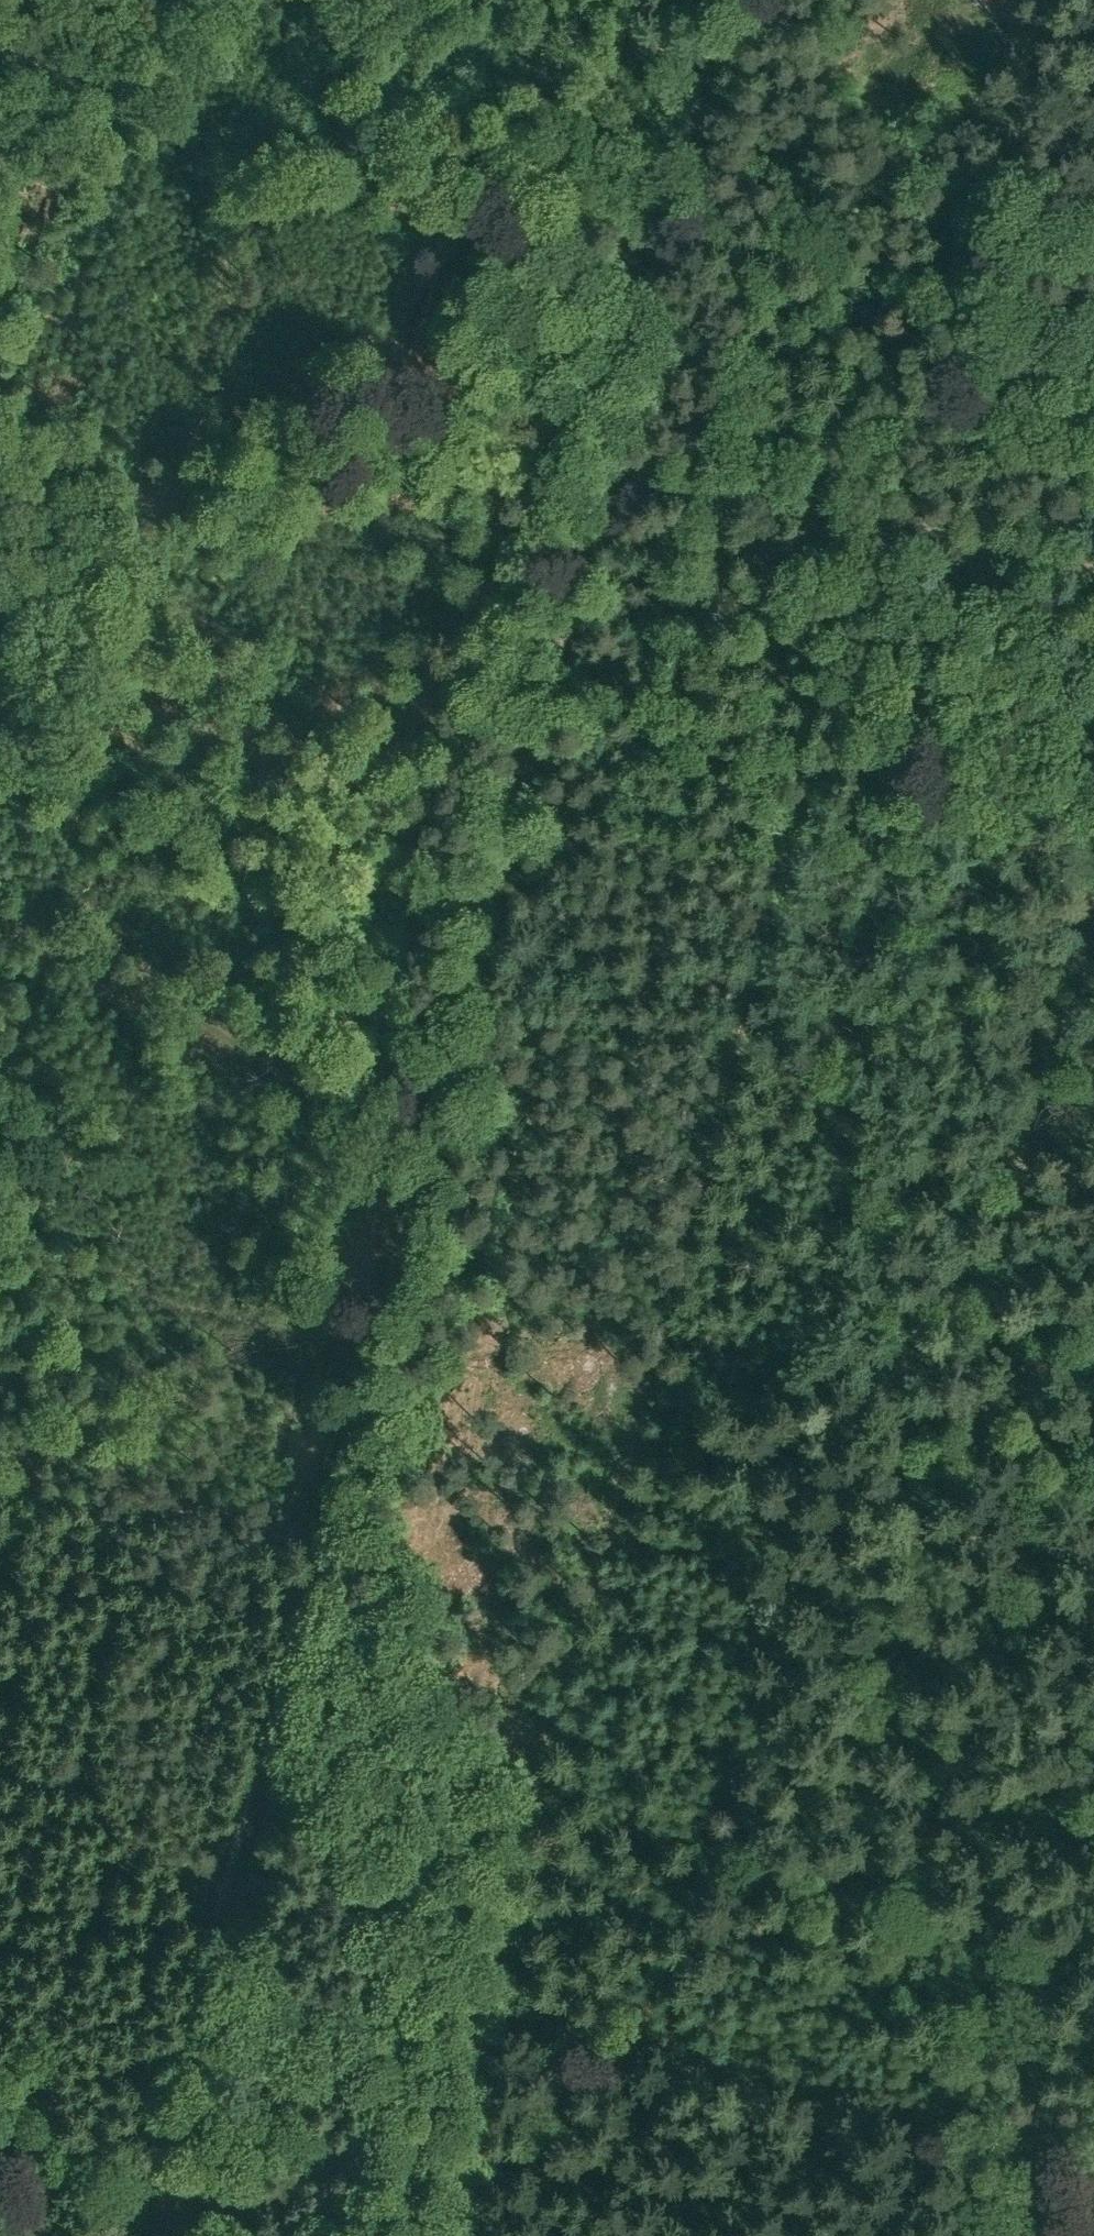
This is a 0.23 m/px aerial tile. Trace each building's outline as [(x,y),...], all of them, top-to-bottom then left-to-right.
[(999,9),(1010,0),(992,0),(999,9)]
